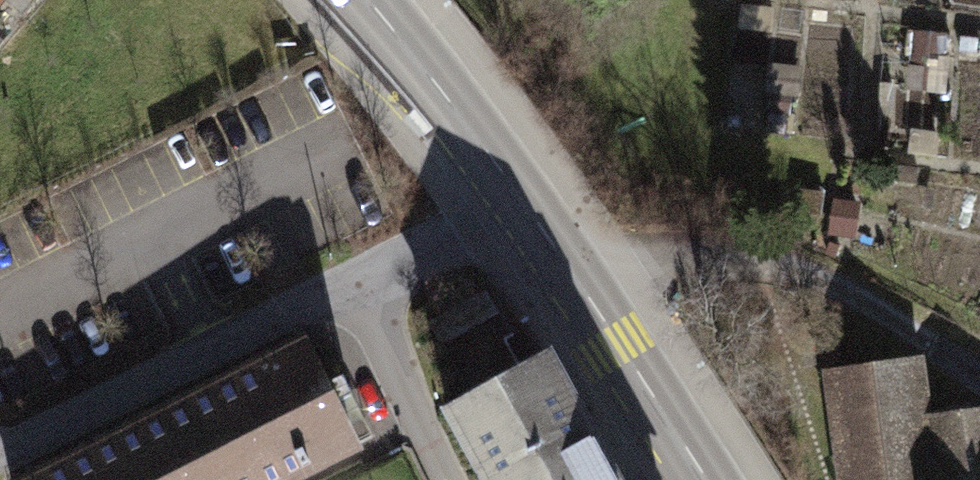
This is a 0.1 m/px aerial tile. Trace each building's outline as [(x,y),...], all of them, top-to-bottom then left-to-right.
[(329,330),(31,479),(310,479),(386,442),(329,330)] [(564,354),(454,413),(490,479),(633,479),(564,354)] [(938,426),(933,371),(839,379),(848,479),(979,479),(979,422),(938,426)]
